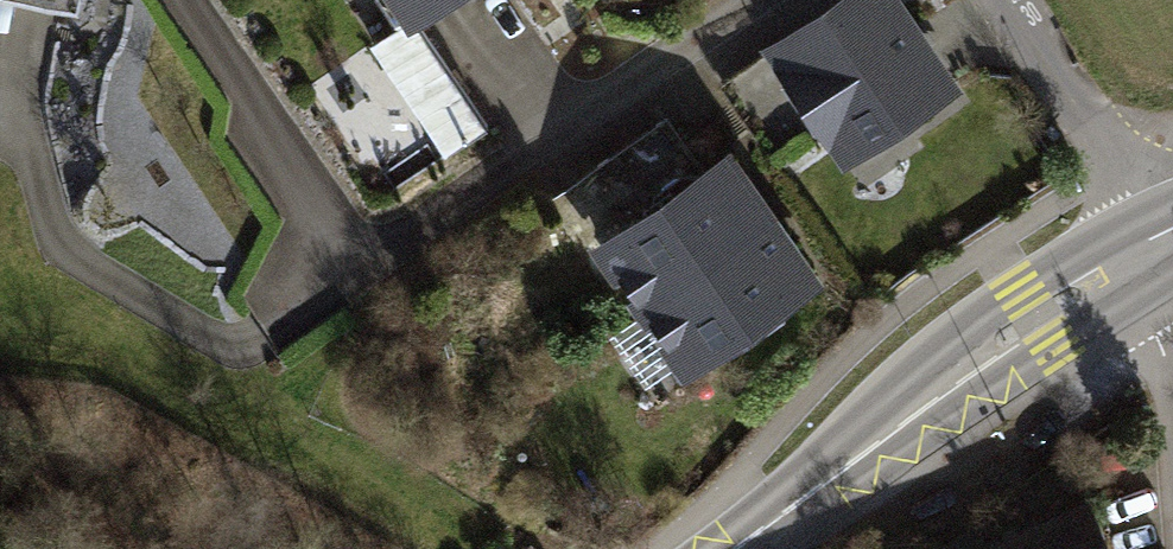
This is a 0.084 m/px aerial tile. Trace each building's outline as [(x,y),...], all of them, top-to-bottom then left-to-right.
[(410,16),(412,14),(433,0),(399,0),(410,16)] [(886,0),(847,0),(780,45),(800,75),(786,84),(815,127),(829,117),(850,148),(944,85),(886,0)] [(412,14),(410,16),(373,41),(449,151),(487,125),(412,14)] [(766,221),(725,163),(696,184),(693,181),(676,177),(660,188),(657,206),(659,209),(605,247),(645,305),(766,221)] [(766,221),(645,305),(686,364),(741,325),(743,328),(760,331),(776,320),(779,302),(777,300),(807,280),(766,221)] [(1001,548),(1098,548),(1094,541),(1103,537),(1090,507),(1037,531),(1033,525),(997,542),(1001,548)]
